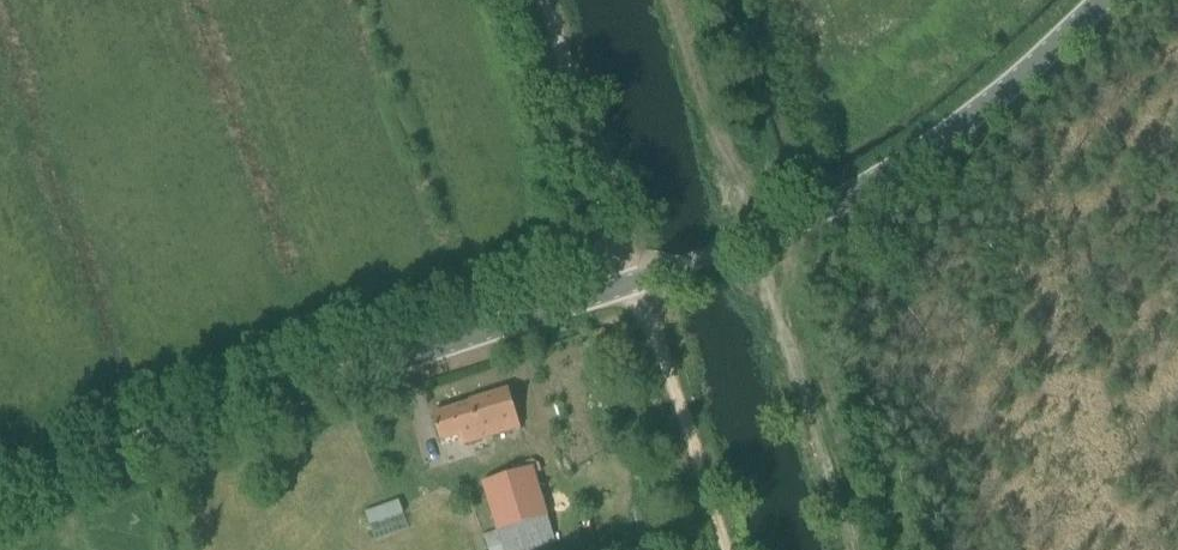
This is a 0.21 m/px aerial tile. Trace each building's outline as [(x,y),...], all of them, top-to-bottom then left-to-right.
[(583,145),(578,147),(587,171),(592,169),(600,158),(595,147),(583,145)] [(461,437),(464,446),(521,428),(509,390),(470,402),(471,404),(433,415),(442,443),(461,437)] [(487,549),(536,549),(554,545),(530,467),(481,482),(497,533),(483,538),(487,549)] [(371,526),(403,516),(398,501),(367,511),(371,526)]
